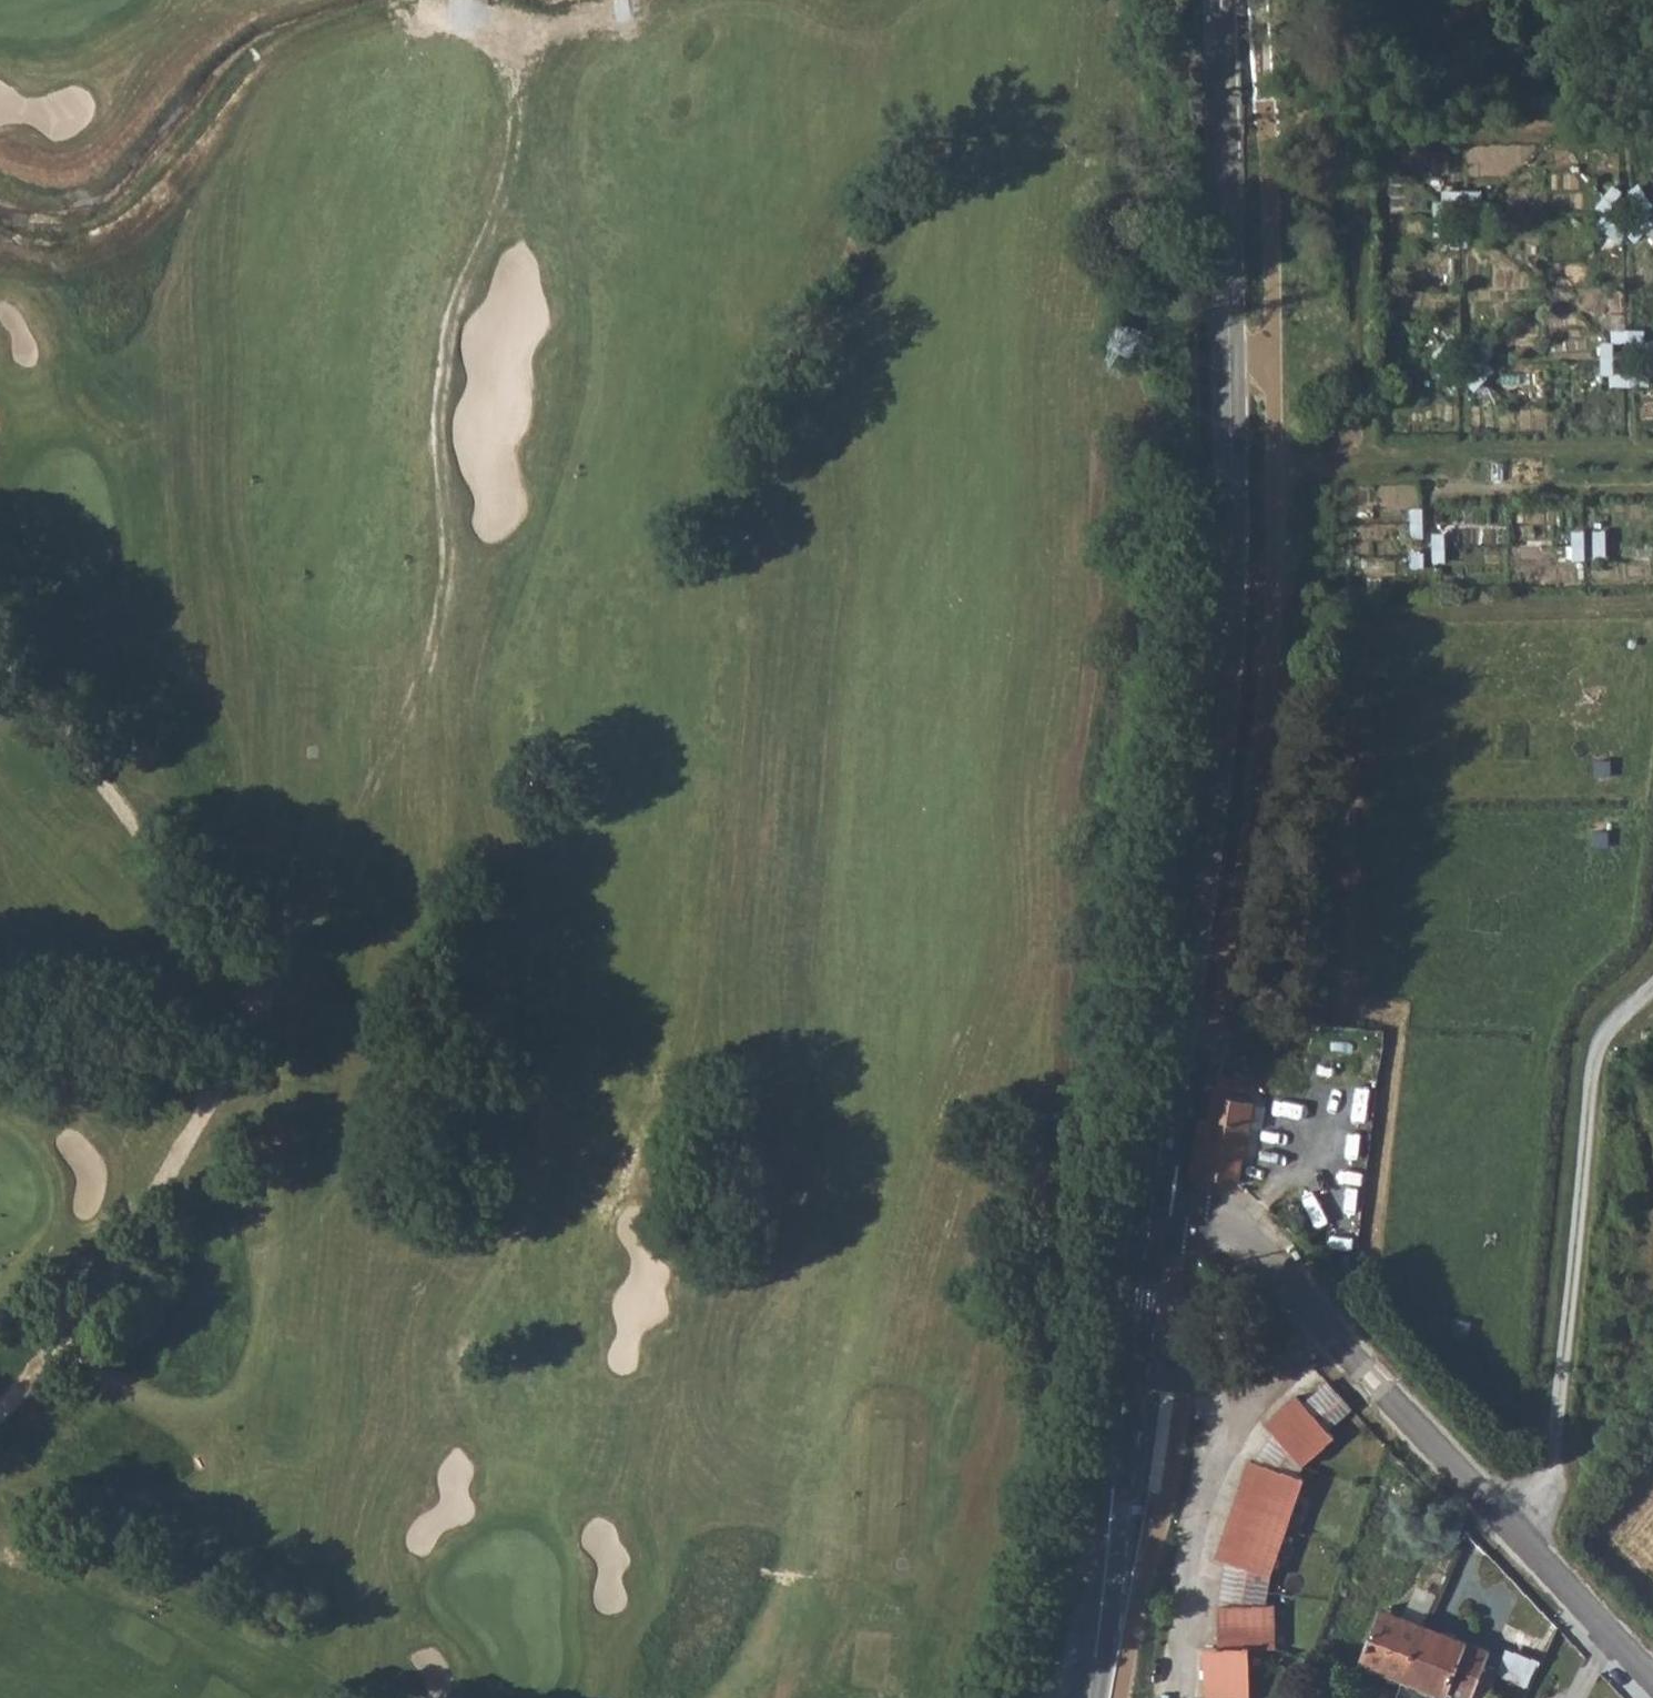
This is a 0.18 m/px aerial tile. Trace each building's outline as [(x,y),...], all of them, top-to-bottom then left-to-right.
[(1488,189),(1444,188),(1444,239),(1487,239),(1488,189)] [(1190,1172),(1237,1184),(1247,1130),(1252,1132),(1257,1104),(1241,1100),(1246,1075),(1239,1072),(1237,1079),(1221,1074),(1214,1121),(1201,1116),(1190,1172)] [(1268,1106),(1257,1104),(1252,1132),(1263,1134),(1268,1106)] [(1351,1392),(1327,1365),(1314,1376),(1339,1404),(1351,1392)] [(1326,1414),(1339,1404),(1314,1376),(1302,1387),(1326,1414)] [(1301,1450),(1333,1422),(1326,1414),(1302,1387),(1296,1380),(1264,1408),(1272,1417),(1301,1450)] [(1301,1450),(1272,1417),(1249,1444),(1299,1462),(1301,1450)] [(1299,1462),(1249,1444),(1235,1485),(1240,1487),(1235,1503),(1229,1501),(1215,1542),(1223,1545),(1268,1561),(1303,1463),(1299,1462)] [(1268,1561),(1223,1545),(1216,1589),(1263,1588),(1268,1561)] [(1272,1632),(1272,1588),(1263,1588),(1216,1589),(1216,1631),(1201,1631),(1201,1684),(1208,1684),(1246,1683),(1246,1632),(1272,1632)] [(1362,1662),(1405,1677),(1424,1625),(1384,1610),(1362,1662)] [(1449,1688),(1471,1696),(1488,1648),(1424,1625),(1405,1677),(1445,1696),(1449,1688)] [(1520,1640),(1510,1659),(1537,1670),(1546,1652),(1520,1640)] [(1208,1684),(1202,1697),(1241,1697),(1246,1683),(1208,1684)]
